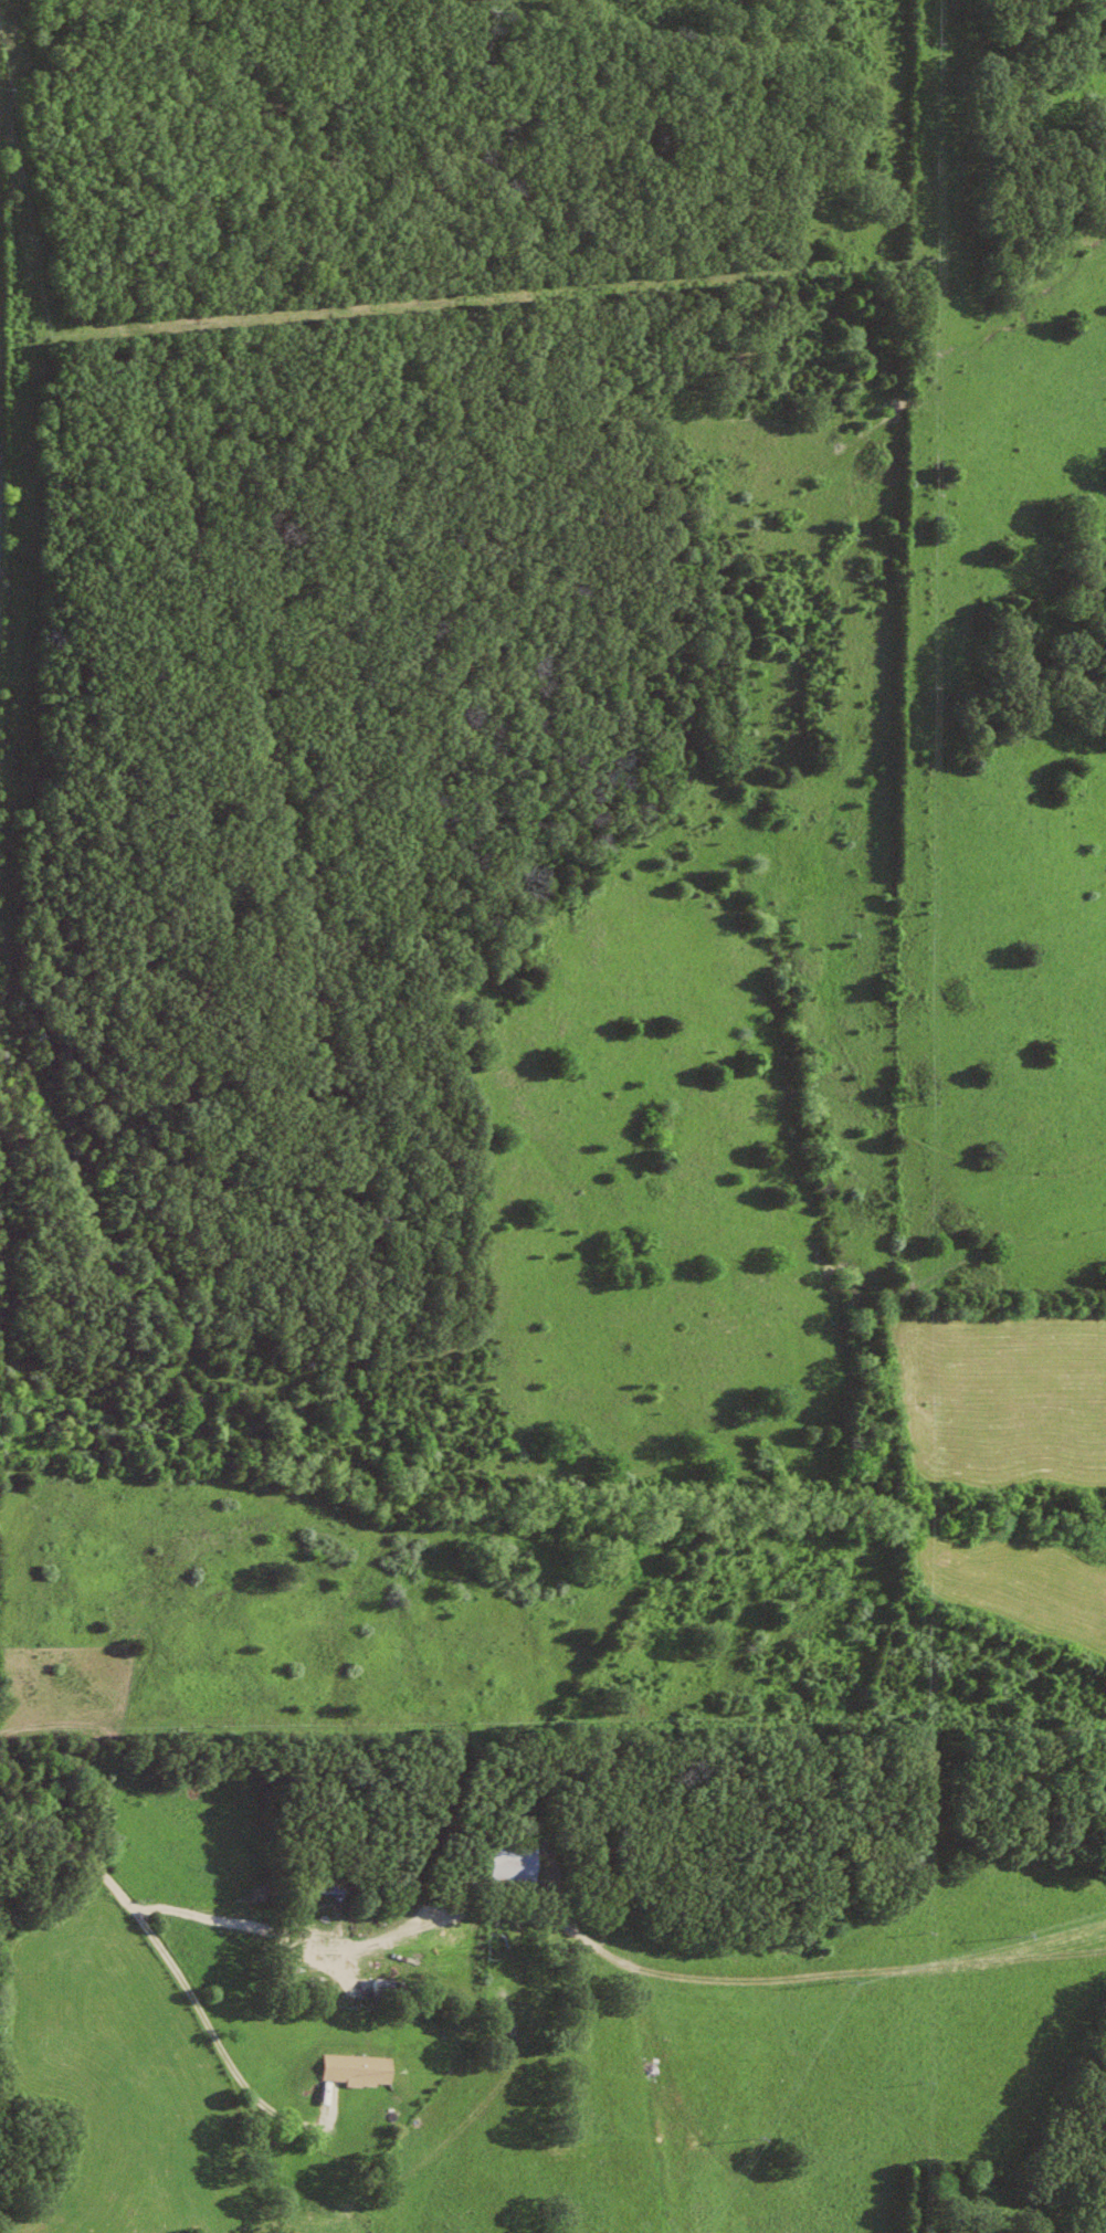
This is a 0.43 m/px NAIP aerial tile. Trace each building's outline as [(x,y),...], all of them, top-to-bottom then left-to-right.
[(328,1892),(356,1893),(356,1874),(328,1873),(328,1892)] [(394,2058),(325,2055),(324,2082),(393,2085),(394,2058)]
